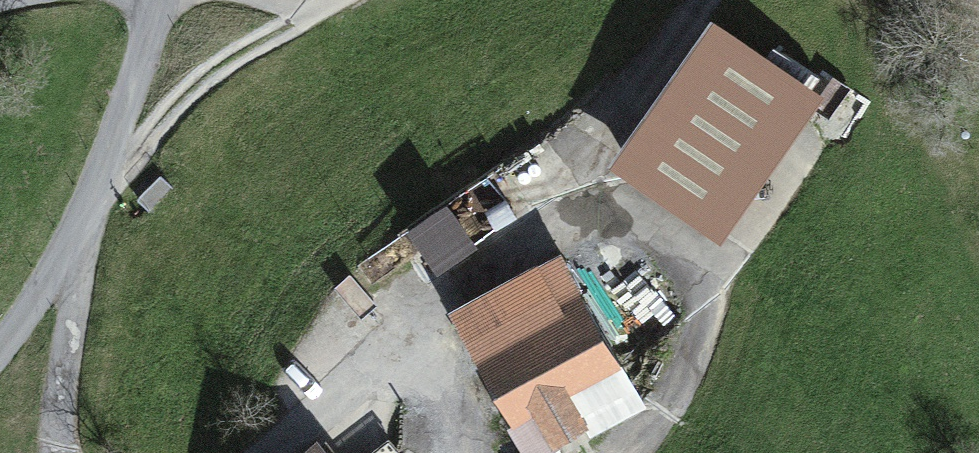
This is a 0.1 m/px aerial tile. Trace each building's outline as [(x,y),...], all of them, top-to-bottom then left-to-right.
[(714,26),(613,170),(723,247),(825,103),(714,26)] [(562,250),(449,310),(525,452),(558,452),(646,407),(562,250)] [(317,436),(296,452),(331,452),(317,436)] [(390,439),(373,452),(401,452),(390,439)]
